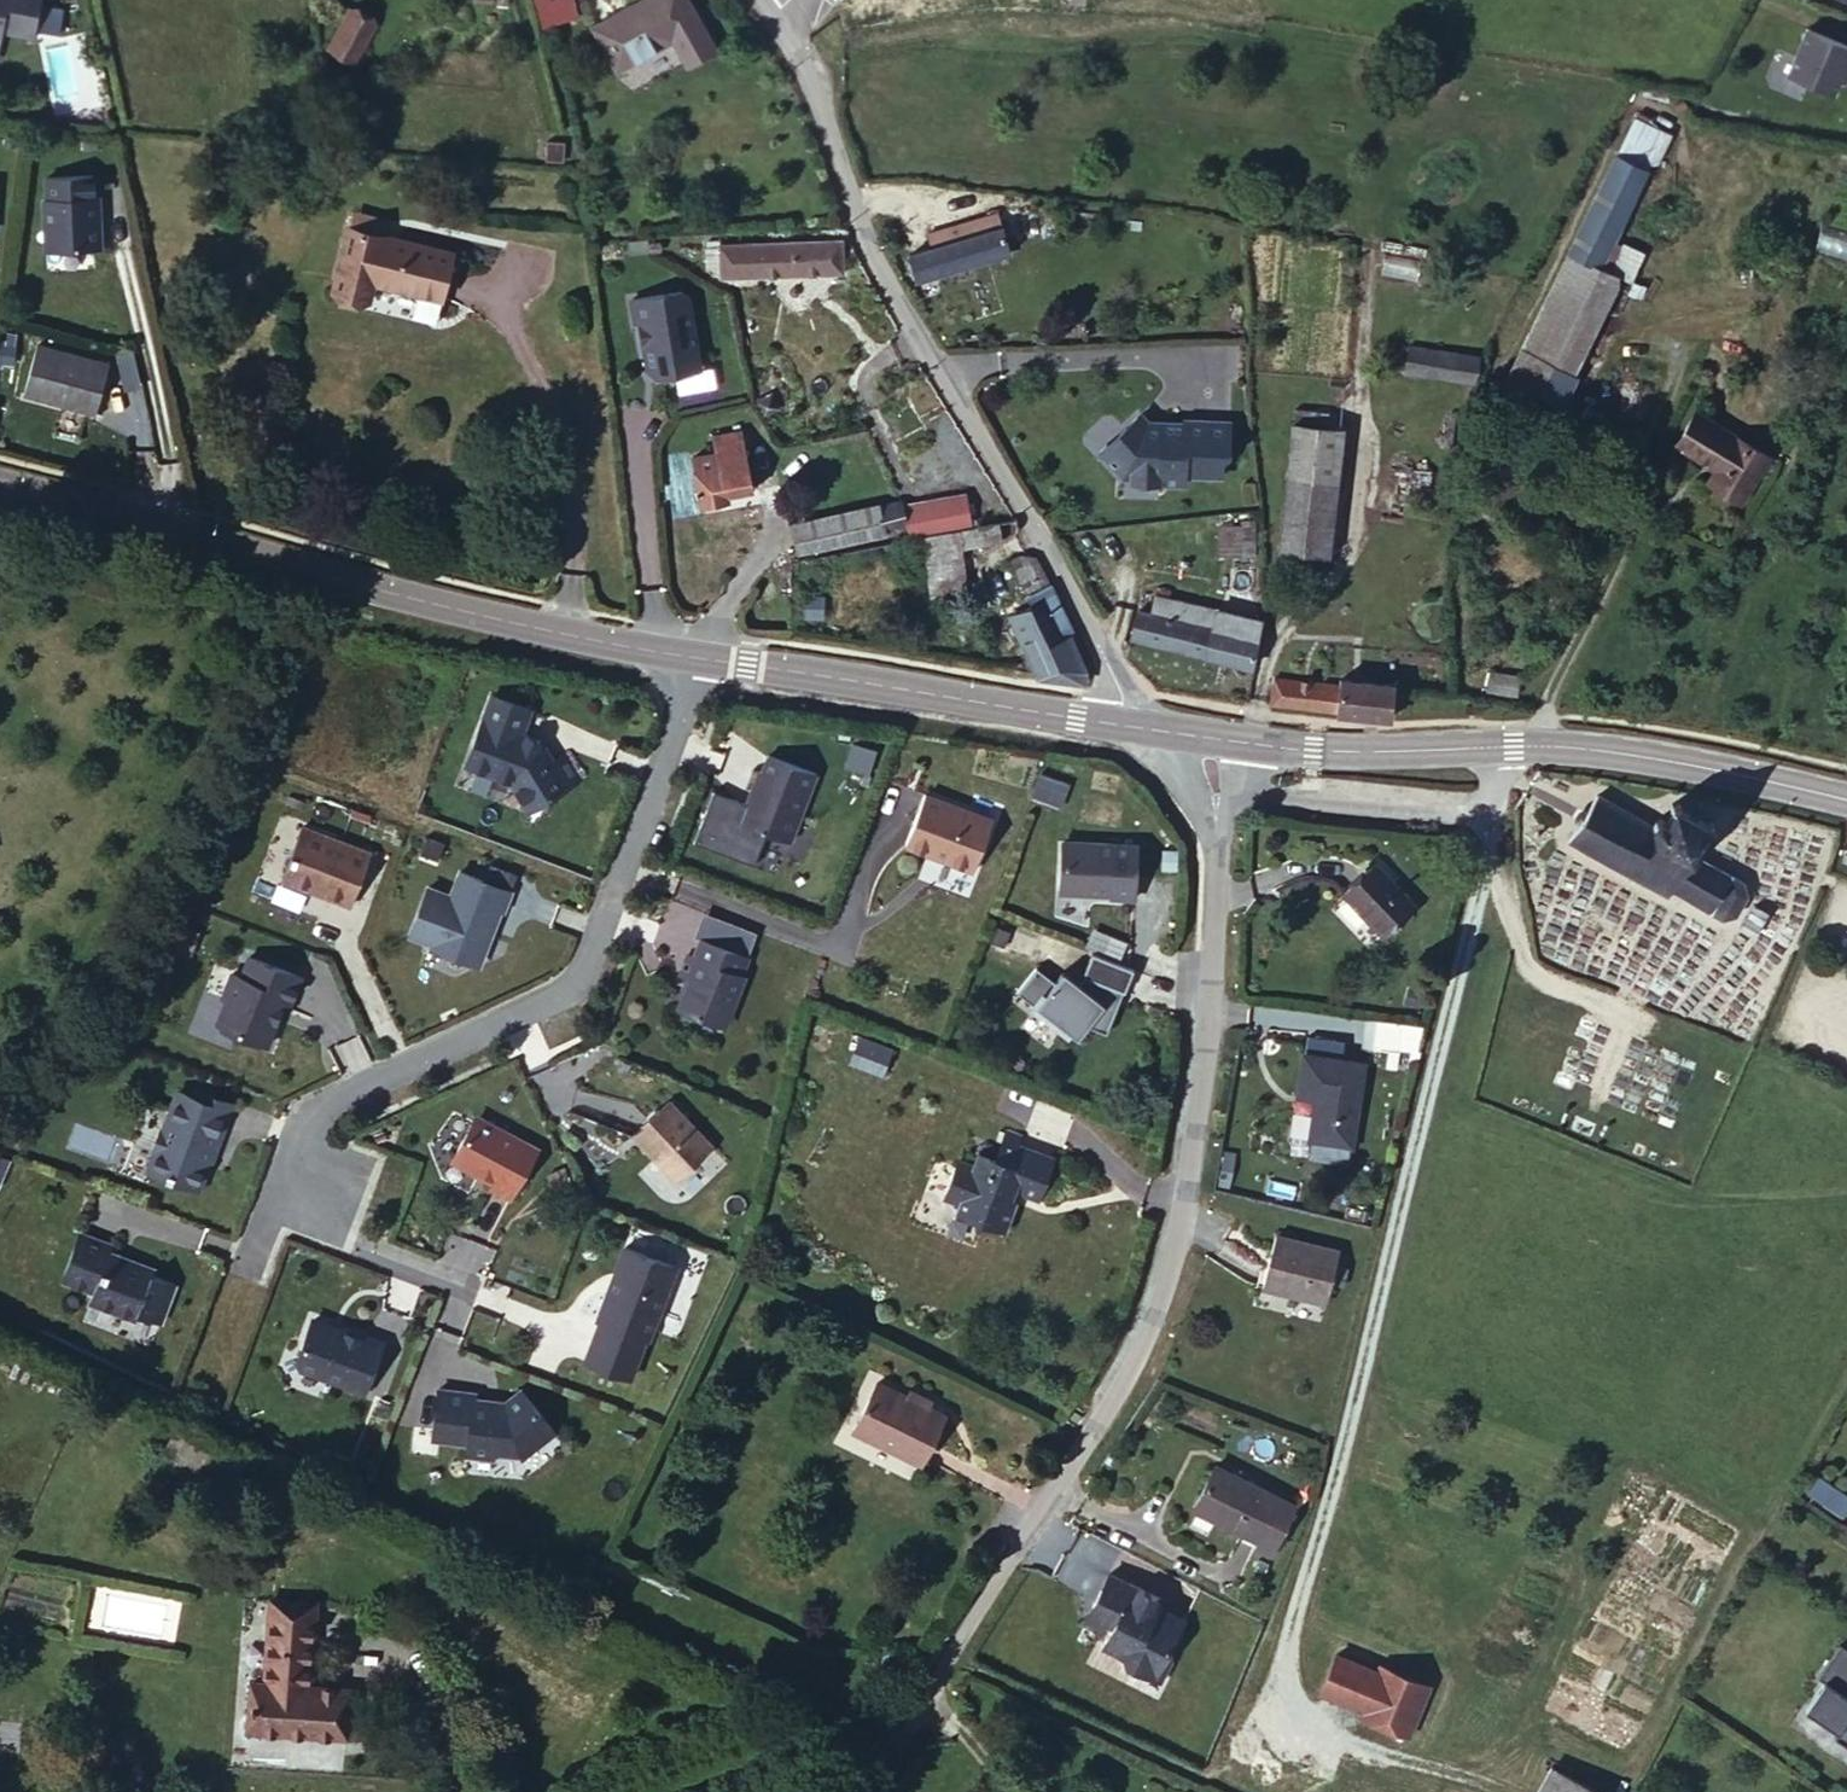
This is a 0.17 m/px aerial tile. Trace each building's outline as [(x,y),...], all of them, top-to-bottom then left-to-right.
[(41,0),(0,0),(0,58),(2,58),(5,31),(37,35),(38,27),(62,30),(65,4),(41,2),(41,0)] [(326,35),(352,48),(369,8),(350,0),(342,0),(326,35)] [(605,55),(665,23),(652,0),(595,0),(580,8),(605,55)] [(1806,29),(1787,74),(1833,94),(1839,80),(1844,67),(1846,68),(1846,46),(1806,29)] [(1844,67),(1839,80),(1844,82),(1846,75),(1846,68),(1844,67)] [(1584,162),(1569,227),(1603,235),(1619,169),(1584,162)] [(92,164),(45,169),(46,189),(43,189),(47,238),(101,234),(97,185),(93,185),(92,164)] [(921,234),(900,239),(907,269),(1039,236),(1030,196),(1007,202),(1003,187),(967,197),(971,209),(918,222),(921,234)] [(333,213),(316,283),(360,289),(363,270),(425,282),(435,233),(333,213)] [(855,264),(842,225),(720,227),(720,262),(855,264)] [(1603,235),(1569,227),(1562,258),(1597,266),(1603,235)] [(1597,266),(1562,258),(1531,395),(1586,407),(1618,270),(1597,266)] [(679,290),(672,285),(623,291),(626,315),(630,314),(635,362),(644,370),(688,364),(679,290)] [(58,330),(45,378),(119,395),(130,348),(58,330)] [(1379,379),(1381,405),(1446,393),(1442,367),(1379,379)] [(1142,419),(1134,408),(1093,440),(1114,468),(1150,472),(1150,477),(1175,479),(1176,470),(1213,474),(1214,458),(1221,452),(1225,419),(1181,414),(1181,417),(1157,414),(1157,420),(1142,419)] [(741,414),(706,411),(701,445),(677,443),(670,493),(695,497),(697,483),(719,485),(728,430),(738,431),(741,414)] [(1284,481),(1330,488),(1338,427),(1293,421),(1284,481)] [(1689,436),(1672,473),(1707,493),(1701,506),(1736,524),(1760,472),(1689,436)] [(907,473),(847,496),(848,500),(853,521),(916,498),(907,473)] [(1282,503),(1328,508),(1330,488),(1284,481),(1282,503)] [(765,561),(777,593),(903,547),(915,572),(957,558),(944,523),(913,535),(908,523),(974,496),(966,485),(855,529),(765,561)] [(853,521),(848,500),(759,532),(767,553),(853,521)] [(1325,542),(1328,508),(1282,503),(1278,536),(1325,542)] [(1216,522),(1216,554),(1253,554),(1253,522),(1216,522)] [(992,578),(1032,688),(1035,698),(1072,688),(1065,673),(1074,670),(1062,641),(1027,562),(992,578)] [(1103,634),(1229,662),(1235,634),(1134,610),(1130,621),(1108,617),(1103,634)] [(1266,670),(1264,711),(1306,711),(1384,709),(1386,667),(1320,662),(1319,675),(1266,670)] [(1497,664),(1472,664),(1473,683),(1497,683),(1497,664)] [(532,698),(493,683),(466,753),(510,770),(528,798),(525,800),(530,811),(539,805),(545,799),(551,793),(555,787),(583,770),(567,744),(549,754),(538,736),(541,729),(522,722),(532,698)] [(847,764),(870,769),(874,747),(851,743),(847,764)] [(747,838),(794,857),(822,791),(775,771),(768,788),(765,787),(751,819),(754,820),(747,838)] [(1587,786),(1551,842),(1642,906),(1649,890),(1699,922),(1716,919),(1730,898),(1726,879),(1687,855),(1696,839),(1687,832),(1702,810),(1669,789),(1655,809),(1643,801),(1635,816),(1587,786)] [(368,840),(300,812),(280,864),(348,893),(368,840)] [(996,856),(930,827),(908,875),(974,905),(996,856)] [(426,875),(407,923),(429,932),(428,936),(476,954),(498,898),(501,900),(509,880),(458,860),(449,884),(426,875)] [(1377,862),(1345,897),(1383,934),(1415,901),(1377,862)] [(1066,879),(1061,929),(1112,933),(1112,937),(1135,939),(1140,886),(1066,879)] [(215,1010),(265,1029),(279,993),(286,996),(298,963),(247,942),(239,963),(229,959),(220,983),(225,985),(215,1010)] [(676,1022),(721,1041),(743,988),(740,987),(748,968),(702,949),(695,967),(688,964),(679,985),(689,990),(676,1022)] [(1050,1019),(1033,1003),(1012,1027),(1070,1077),(1080,1065),(1100,1069),(1120,1028),(1080,1011),(1076,1022),(1059,1008),(1050,1019)] [(884,1075),(894,1046),(860,1034),(851,1063),(884,1075)] [(1309,1081),(1301,1129),(1338,1138),(1352,1061),(1299,1049),(1294,1077),(1309,1081)] [(155,1115),(147,1137),(154,1139),(145,1160),(192,1177),(207,1139),(210,1141),(230,1091),(194,1077),(191,1085),(176,1078),(160,1118),(155,1115)] [(638,1129),(623,1142),(663,1190),(698,1161),(657,1113),(648,1120),(643,1120),(635,1126),(638,1129)] [(534,1152),(473,1117),(448,1161),(489,1185),(486,1190),(505,1201),(534,1152)] [(936,1237),(984,1256),(1000,1224),(1022,1228),(1038,1188),(1004,1174),(1008,1164),(991,1158),(980,1185),(956,1177),(949,1190),(942,1187),(925,1222),(939,1229),(936,1237)] [(69,1219),(50,1265),(82,1278),(78,1288),(125,1306),(127,1302),(149,1311),(165,1272),(142,1262),(144,1258),(117,1246),(116,1248),(98,1241),(101,1232),(69,1219)] [(1301,1292),(1315,1236),(1249,1222),(1237,1277),(1301,1292)] [(658,1275),(611,1255),(582,1327),(584,1328),(568,1367),(610,1384),(626,1345),(629,1346),(658,1275)] [(373,1341),(304,1312),(285,1360),(354,1388),(373,1341)] [(424,1387),(417,1435),(450,1441),(448,1452),(474,1456),(475,1450),(499,1454),(501,1456),(534,1432),(504,1389),(479,1407),(456,1404),(458,1392),(424,1387)] [(826,1449),(898,1485),(921,1438),(848,1403),(826,1449)] [(1253,1534),(1276,1484),(1195,1444),(1174,1487),(1240,1520),(1237,1526),(1253,1534)] [(1846,1509),(1846,1495),(1824,1481),(1815,1496),(1844,1514),(1846,1509)] [(1819,1530),(1829,1514),(1808,1500),(1798,1516),(1819,1530)] [(1090,1542),(1072,1578),(1085,1584),(1097,1590),(1082,1617),(1110,1634),(1110,1639),(1132,1652),(1140,1650),(1150,1632),(1148,1622),(1162,1596),(1137,1582),(1142,1570),(1090,1542)] [(318,1555),(271,1552),(265,1635),(249,1635),(247,1687),(397,1694),(399,1639),(315,1638),(318,1555)] [(1085,1584),(1072,1578),(1064,1592),(1077,1600),(1085,1584)] [(166,1585),(103,1584),(103,1627),(166,1627),(166,1585)] [(1383,1731),(1408,1680),(1365,1657),(1358,1670),(1321,1653),(1306,1683),(1343,1700),(1339,1710),(1383,1731)] [(1846,1706),(1846,1671),(1824,1655),(1801,1688),(1807,1692),(1787,1720),(1819,1743),(1816,1748),(1846,1769),(1846,1767),(1846,1706)] [(1525,1760),(1509,1791),(1590,1791),(1525,1760)]
